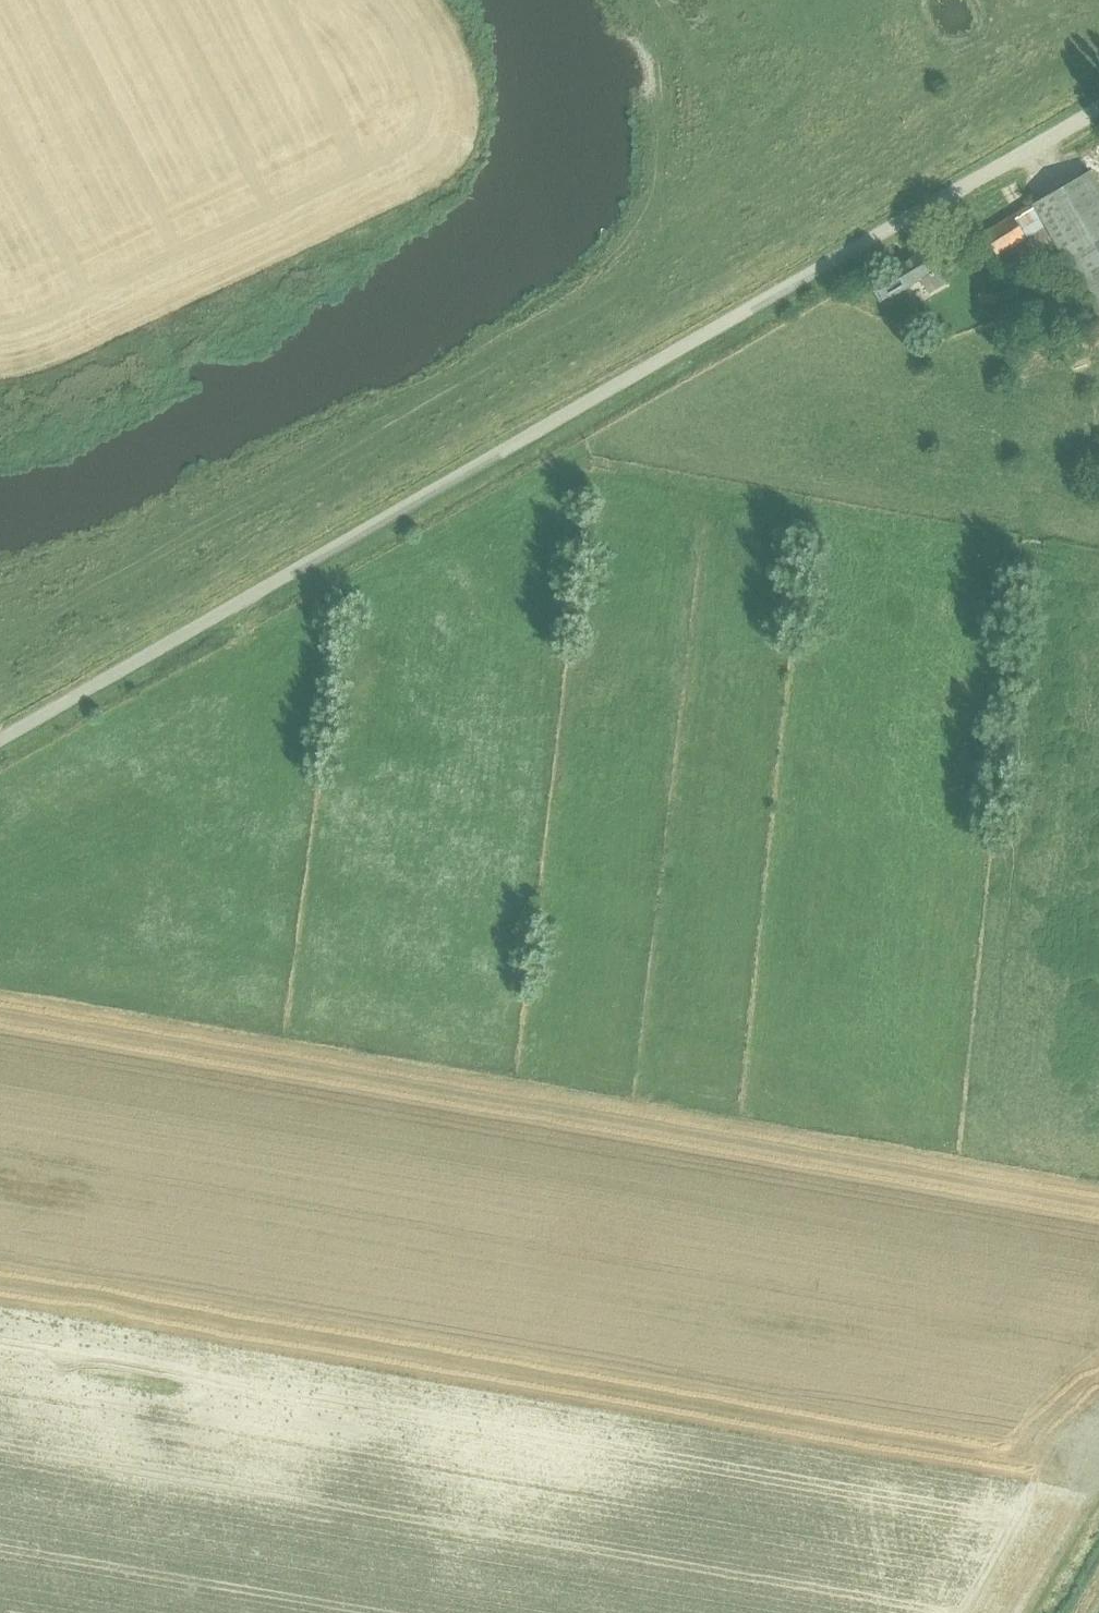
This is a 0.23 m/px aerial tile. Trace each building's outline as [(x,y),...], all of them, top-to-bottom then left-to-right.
[(981,232),(982,233),(995,255),(1008,279),(1058,250),(1098,317),(1098,188),(1089,171),(1033,204),(1032,204),(981,232)] [(982,233),(969,241),(981,263),(995,255),(982,233)] [(926,249),(894,268),(871,282),(882,300),(904,287),(905,288),(919,279),(928,293),(946,283),(937,268),(943,265),(934,251),(929,254),(926,249)] [(978,285),(977,302),(1000,303),(1000,286),(978,285)] [(957,290),(957,303),(976,302),(976,290),(957,290)] [(1059,327),(1043,333),(1049,348),(1064,342),(1059,327)]
